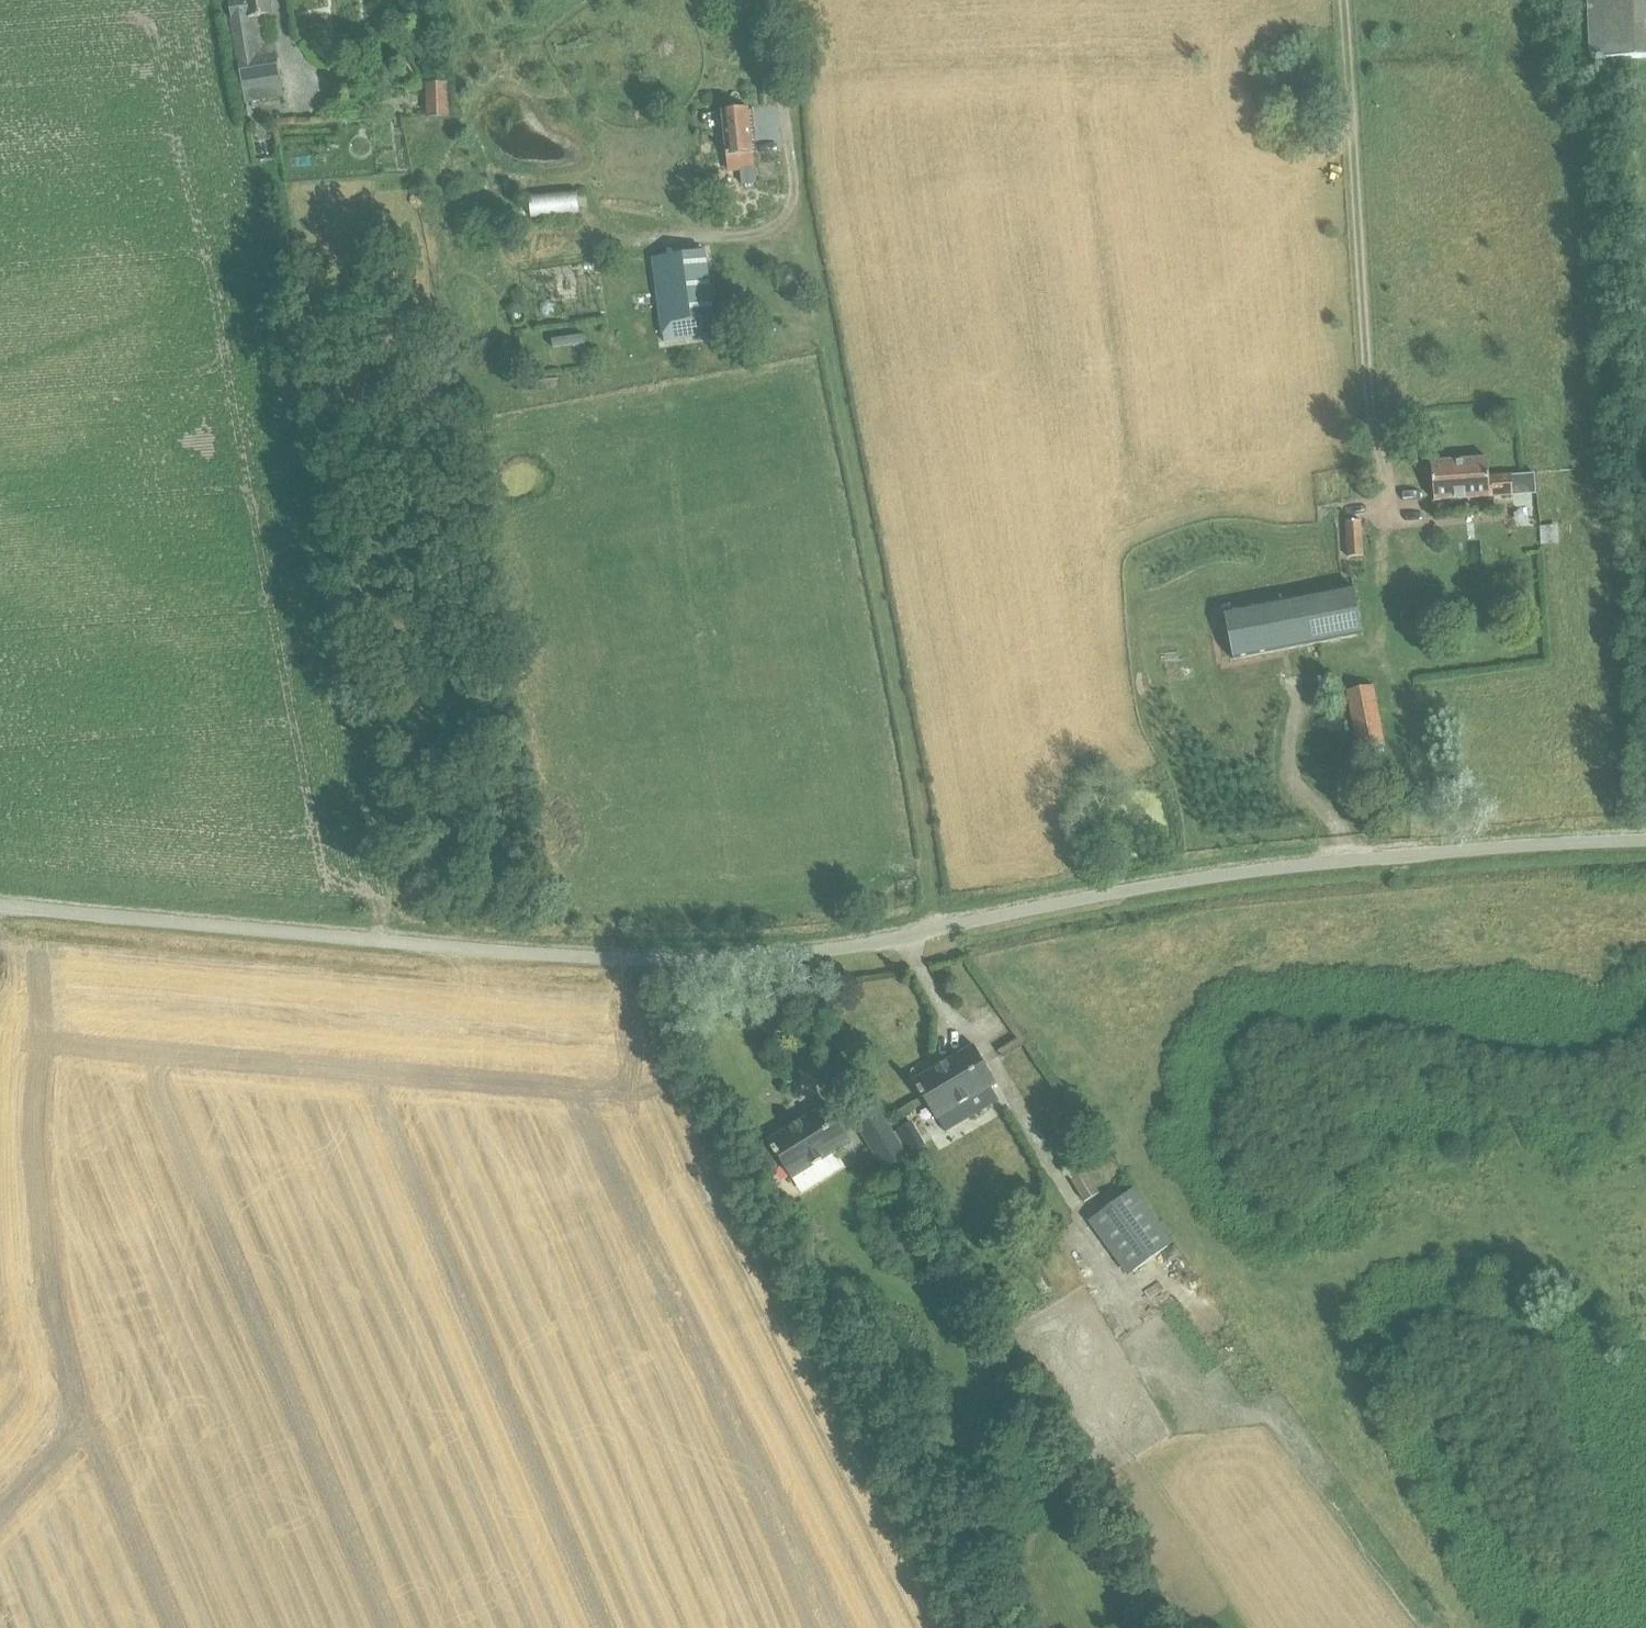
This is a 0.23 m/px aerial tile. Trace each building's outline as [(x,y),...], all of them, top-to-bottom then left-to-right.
[(245,104),(285,97),(281,77),(278,55),(276,45),(266,47),(262,17),(272,15),(269,0),(233,0),(228,1),(242,83),(245,104)] [(1591,58),(1645,57),(1645,0),(1588,0),(1591,58)] [(447,83),(426,84),(427,115),(449,114),(447,83)] [(727,157),(753,155),(748,110),(722,112),(727,157)] [(754,167),(739,169),(739,171),(741,185),(756,184),(754,167)] [(577,191),(529,196),(531,218),(579,213),(577,191)] [(664,342),(716,335),(705,252),(653,259),(664,342)] [(537,325),(606,316),(599,268),(531,277),(537,325)] [(505,340),(517,338),(514,319),(502,322),(505,340)] [(355,327),(338,329),(339,341),(356,339),(355,327)] [(1431,463),(1434,501),(1513,496),(1511,476),(1489,477),(1487,459),(1431,463)] [(1348,557),(1363,556),(1361,521),(1346,522),(1348,557)] [(1561,528),(1544,530),(1546,549),(1564,546),(1561,528)] [(1340,591),(1223,614),(1233,661),(1233,660),(1236,660),(1363,635),(1353,588),(1340,591)] [(1362,754),(1387,751),(1381,691),(1356,694),(1362,754)] [(974,1046),(913,1082),(935,1119),(961,1105),(968,1117),(985,1107),(978,1095),(991,1087),(996,1084),(974,1046)] [(791,1180),(851,1142),(828,1105),(768,1142),(791,1180)] [(874,1108),(852,1122),(882,1171),(905,1157),(874,1108)] [(908,1123),(893,1133),(905,1153),(920,1144),(908,1123)] [(1081,1163),(1067,1172),(1084,1202),(1099,1194),(1081,1163)] [(1128,1192),(1093,1218),(1133,1272),(1168,1247),(1128,1192)]
